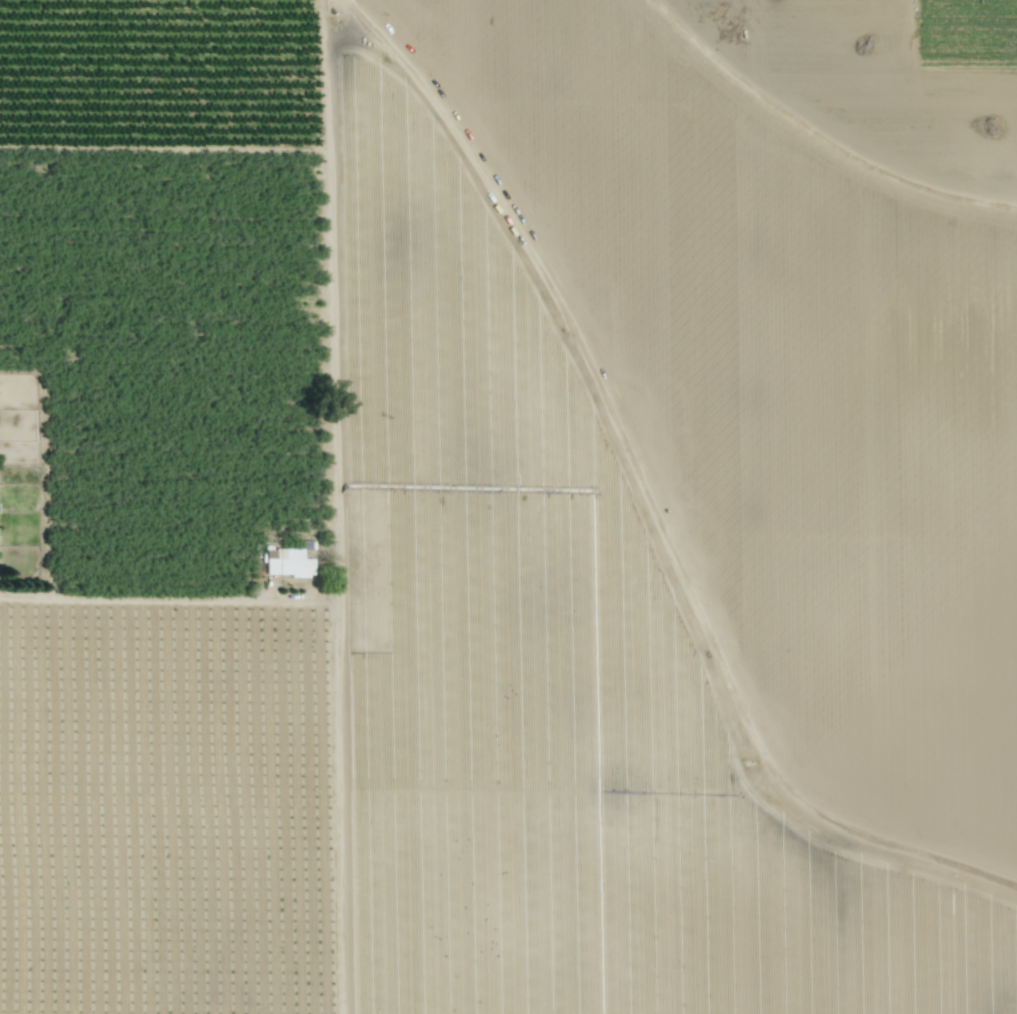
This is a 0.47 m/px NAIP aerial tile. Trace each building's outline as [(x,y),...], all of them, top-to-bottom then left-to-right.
[(304,550),(268,549),(267,576),(313,577),(313,559),(304,559),(304,550)]
